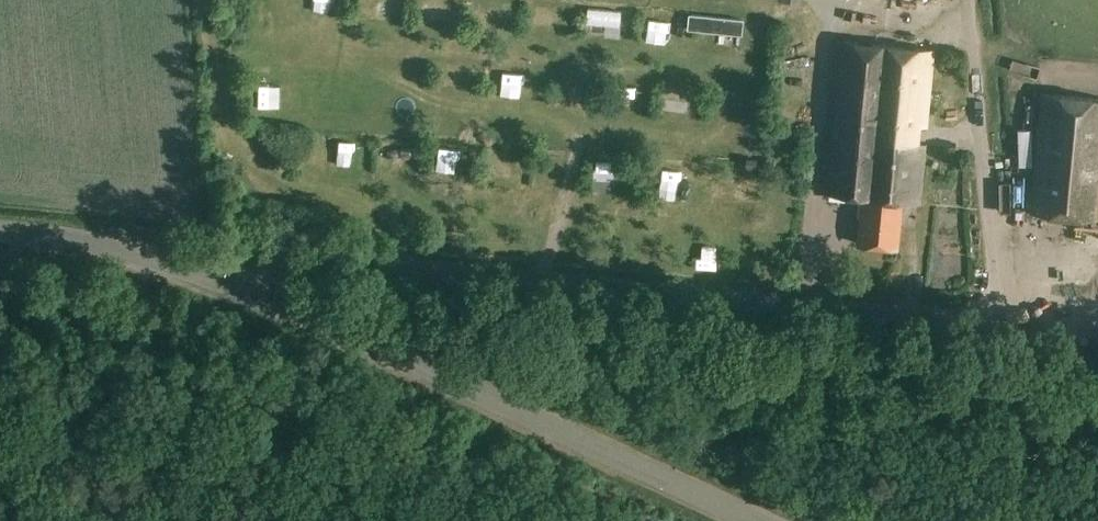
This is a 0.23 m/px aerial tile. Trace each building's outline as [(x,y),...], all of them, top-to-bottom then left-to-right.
[(603,37),(623,41),(629,19),(609,14),(603,37)] [(660,17),(660,35),(696,36),(697,18),(660,17)] [(919,203),(925,146),(934,49),(838,41),(825,194),(866,198),(862,242),(897,246),(901,202),(919,203)] [(623,108),(645,110),(647,88),(625,85),(623,108)] [(1041,91),(1030,213),(1097,219),(1097,96),(1041,91)] [(448,149),(447,161),(469,162),(469,150),(448,149)]
